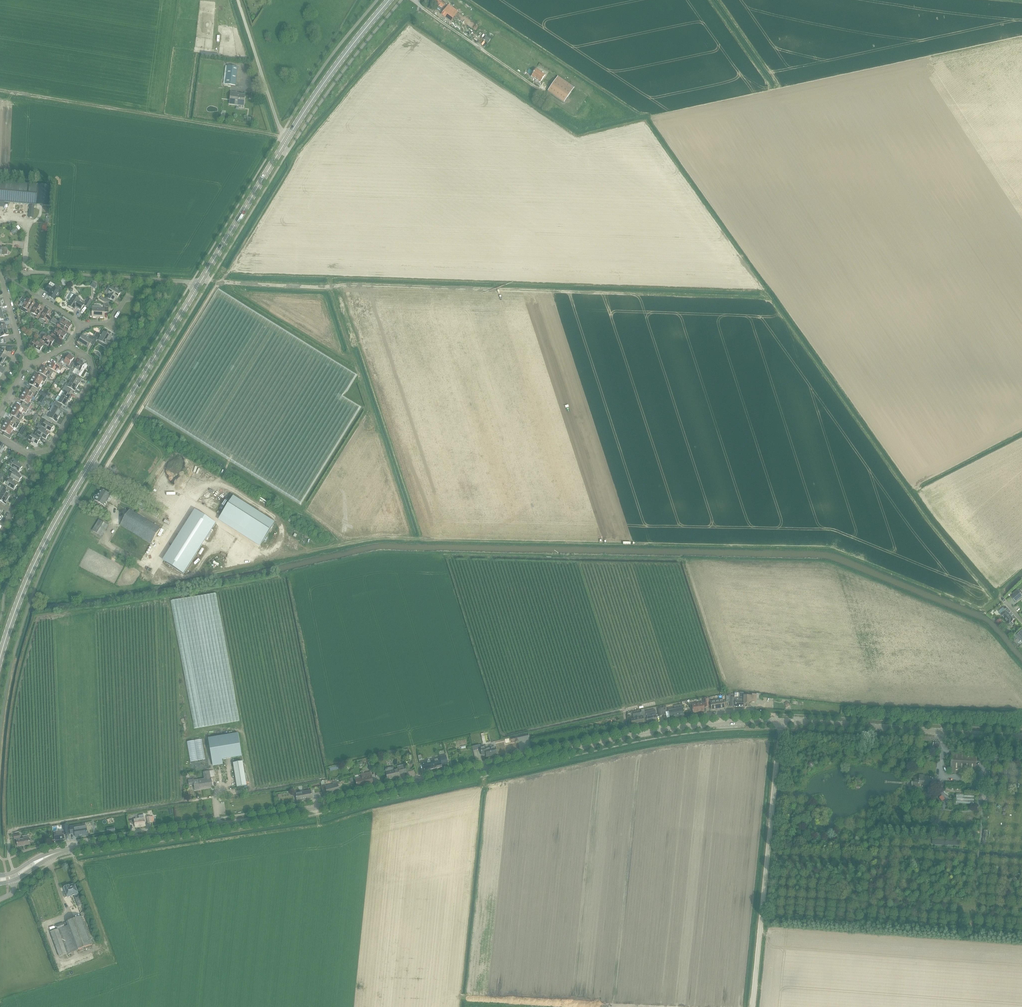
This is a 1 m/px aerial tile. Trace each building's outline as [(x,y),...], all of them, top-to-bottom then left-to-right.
[(438,0),(433,0),(432,1),(438,6),(436,9),(440,12),(445,5),(438,0)] [(445,9),(441,15),(451,22),(455,17),(445,9)] [(238,67),(228,66),(225,66),(223,84),(235,85),(238,67)] [(545,75),(541,73),(536,69),(535,68),(534,70),(533,72),(534,73),(531,77),(540,83),(545,75)] [(564,103),(567,98),(574,87),(562,79),(558,76),(548,91),(564,103)] [(237,93),(231,92),(230,104),(244,105),(245,95),(237,94),(237,93)] [(5,207),(5,203),(30,205),(29,217),(33,218),(34,205),(36,205),(38,185),(0,182),(0,207),(5,207)] [(49,285),(45,291),(50,294),(48,296),(55,300),(60,291),(62,288),(56,284),(54,287),(53,288),(49,285)] [(116,298),(117,298),(121,292),(118,291),(118,290),(116,288),(115,289),(112,287),(108,293),(110,294),(108,298),(114,302),(116,298)] [(71,294),(68,299),(71,301),(68,306),(74,309),(76,307),(81,310),(84,304),(85,305),(86,303),(80,299),(74,296),(74,294),(73,293),(71,294)] [(35,303),(32,302),(27,298),(26,300),(22,298),(20,301),(21,302),(21,303),(20,305),(20,304),(19,305),(27,310),(26,312),(29,313),(35,303)] [(38,319),(41,314),(44,309),(36,304),(31,312),(36,316),(35,317),(38,319)] [(104,309),(101,309),(101,306),(93,306),(92,310),(90,310),(90,316),(92,316),(92,317),(104,317),(104,312),(108,313),(109,305),(104,304),(104,309)] [(47,324),(48,323),(51,318),(48,316),(51,313),(45,309),(40,318),(45,321),(44,323),(47,324)] [(60,324),(59,323),(57,326),(67,332),(72,324),(63,319),(60,324)] [(51,336),(52,336),(58,340),(59,337),(63,339),(66,334),(58,329),(55,334),(53,333),(51,336)] [(7,330),(0,332),(0,340),(4,339),(3,337),(8,335),(7,330)] [(39,338),(41,339),(40,341),(45,344),(47,342),(52,345),(55,340),(43,332),(41,333),(39,336),(39,338)] [(112,337),(110,336),(103,332),(101,336),(100,336),(101,337),(97,343),(105,348),(109,350),(114,341),(111,339),(112,337)] [(93,346),(97,339),(91,335),(89,339),(83,335),(78,342),(88,348),(90,344),(93,346)] [(40,351),(44,345),(35,340),(32,345),(30,344),(29,347),(34,350),(36,348),(40,351)] [(65,367),(70,370),(75,363),(74,364),(71,363),(74,358),(72,357),(72,356),(69,354),(64,363),(67,365),(65,367)] [(73,373),(75,374),(78,370),(80,371),(85,364),(80,361),(77,365),(75,363),(70,370),(70,371),(73,373)] [(61,371),(61,370),(64,366),(57,362),(58,363),(57,365),(52,363),(51,365),(50,365),(48,367),(47,367),(49,368),(54,371),(57,373),(59,370),(61,371)] [(38,372),(42,374),(48,378),(50,375),(51,376),(54,371),(49,368),(47,370),(42,368),(41,370),(40,369),(38,372)] [(70,382),(78,386),(81,381),(77,379),(78,376),(75,374),(73,373),(71,376),(73,377),(70,382)] [(32,379),(41,384),(43,381),(44,382),(47,378),(48,378),(42,374),(40,377),(36,374),(34,376),(33,376),(32,379)] [(32,390),(38,393),(41,388),(39,387),(41,384),(32,379),(30,381),(31,382),(29,384),(34,387),(32,390)] [(75,391),(78,386),(70,382),(68,384),(66,384),(64,388),(69,392),(71,389),(75,391)] [(67,394),(69,392),(64,388),(62,391),(61,390),(58,395),(59,396),(69,402),(72,397),(67,394)] [(35,398),(38,393),(32,390),(31,392),(26,389),(25,392),(24,391),(22,394),(32,400),(33,397),(35,398)] [(30,403),(32,400),(22,394),(21,397),(22,397),(20,400),(25,402),(23,405),(29,408),(29,409),(31,410),(33,407),(31,405),(32,404),(30,403)] [(66,407),(69,402),(59,396),(58,396),(56,400),(56,401),(54,404),(60,407),(61,404),(66,407)] [(52,412),(59,417),(62,412),(58,410),(60,407),(54,404),(52,402),(50,405),(53,406),(50,411),(52,412)] [(13,409),(22,415),(24,412),(26,413),(29,409),(29,408),(23,405),(22,408),(17,405),(16,407),(15,407),(13,409)] [(15,418),(14,420),(22,425),(22,424),(20,423),(24,416),(22,415),(13,409),(11,412),(12,413),(11,415),(15,418)] [(42,417),(46,420),(51,422),(52,420),(56,422),(59,417),(52,412),(49,417),(44,415),(42,417)] [(4,425),(13,430),(15,428),(17,429),(19,425),(21,426),(22,425),(14,420),(12,423),(8,420),(6,423),(6,422),(4,425)] [(54,427),(49,424),(45,421),(44,424),(42,423),(40,426),(38,424),(37,427),(40,429),(41,429),(44,431),(46,429),(51,432),(54,427)] [(3,435),(10,439),(13,434),(11,433),(13,430),(4,425),(2,428),(3,428),(2,430),(6,433),(5,436),(3,435)] [(49,434),(44,431),(41,429),(40,429),(39,432),(38,432),(37,432),(36,432),(34,436),(39,439),(41,437),(46,440),(49,434)] [(40,440),(39,439),(34,436),(32,434),(29,439),(27,438),(25,441),(30,444),(32,442),(37,445),(40,440)] [(19,461),(13,458),(12,461),(14,462),(11,467),(12,468),(18,472),(19,472),(22,467),(17,464),(19,461)] [(17,474),(18,472),(12,468),(10,470),(13,472),(11,477),(10,477),(14,479),(19,482),(22,477),(17,474)] [(10,477),(11,477),(8,476),(5,481),(7,482),(6,485),(14,490),(17,485),(12,482),(14,479),(10,477)] [(8,500),(11,495),(6,492),(8,490),(2,486),(0,490),(0,492),(1,492),(0,494),(0,495),(8,500)] [(95,501),(104,507),(111,495),(102,489),(99,494),(97,496),(95,496),(94,498),(94,500),(95,501)] [(8,500),(0,495),(0,503),(1,502),(6,505),(8,500)] [(274,523),(233,497),(221,515),(262,542),(274,523)] [(152,544),(158,533),(161,529),(130,510),(127,514),(120,525),(152,544)] [(199,512),(166,563),(183,574),(216,523),(199,512)] [(99,520),(92,531),(101,536),(108,525),(99,520)] [(141,564),(145,558),(125,546),(121,552),(141,564)] [(1019,599),(1021,596),(1021,595),(1019,591),(1011,597),(1015,602),(1019,599)] [(998,612),(1009,624),(1016,619),(1007,608),(1005,610),(1003,607),(998,612)] [(735,702),(735,707),(743,707),(744,696),(743,696),(743,693),(740,693),(740,698),(735,698),(735,702)] [(744,696),(743,707),(750,707),(750,705),(750,704),(750,702),(752,702),(756,702),(756,699),(760,699),(761,694),(756,693),(756,694),(752,694),(752,697),(746,696),(744,696)] [(734,706),(734,701),(734,697),(731,697),(731,696),(724,696),(724,699),(726,699),(726,702),(730,702),(730,706),(734,706)] [(724,707),(724,702),(724,701),(714,702),(714,704),(711,704),(712,709),(724,707)] [(704,711),(703,703),(692,704),(693,710),(692,710),(692,711),(693,711),(693,712),(704,711)] [(670,718),(684,715),(682,706),(675,707),(676,709),(668,711),(670,718)] [(646,717),(647,722),(657,720),(655,710),(645,712),(646,717)] [(238,733),(208,738),(212,761),(242,756),(238,733)] [(194,744),(197,764),(205,763),(202,743),(194,744)] [(479,745),(472,747),(473,751),(480,749),(481,751),(482,755),(486,755),(487,757),(497,755),(496,750),(495,747),(487,749),(486,746),(480,748),(479,745)] [(976,774),(976,759),(977,754),(952,753),(951,773),(976,774)] [(448,764),(447,759),(446,755),(439,757),(440,759),(425,762),(423,763),(425,771),(441,767),(441,766),(448,764)] [(242,761),(233,763),(237,787),(246,786),(242,761)] [(385,770),(386,772),(388,780),(400,777),(399,774),(406,772),(404,765),(400,766),(400,769),(394,770),(393,768),(392,767),(386,769),(385,770)] [(999,766),(998,779),(1005,779),(1006,767),(999,766)] [(195,791),(199,790),(213,788),(211,778),(210,778),(209,772),(204,772),(205,779),(194,781),(194,779),(188,780),(189,785),(194,785),(195,791)] [(355,780),(356,783),(357,788),(373,784),(370,772),(361,774),(361,776),(361,778),(358,778),(359,779),(355,780)] [(912,782),(912,786),(914,787),(914,788),(919,788),(920,784),(931,785),(931,783),(931,778),(924,777),(925,776),(920,775),(920,778),(914,778),(914,782),(912,782)] [(333,783),(333,785),(326,787),(325,785),(321,786),(323,791),(326,791),(327,795),(339,792),(337,782),(333,783)] [(296,793),(296,797),(297,801),(312,799),(311,791),(296,793)] [(975,795),(957,794),(956,804),(974,804),(975,795)] [(134,820),(135,823),(135,828),(145,826),(144,818),(143,815),(139,815),(139,819),(134,820)] [(54,832),(55,835),(56,840),(64,839),(64,835),(68,834),(67,825),(62,826),(63,831),(54,832)] [(70,827),(70,829),(71,834),(75,833),(76,837),(88,835),(87,831),(86,826),(75,828),(74,826),(70,827)] [(23,839),(22,840),(17,840),(18,846),(30,844),(29,839),(28,836),(23,837),(23,839)] [(932,837),(932,844),(944,845),(945,845),(946,845),(947,845),(948,845),(949,845),(960,845),(961,838),(932,837)] [(82,905),(76,889),(75,884),(64,887),(66,893),(63,894),(65,898),(67,897),(68,898),(74,896),(78,908),(83,906),(83,904),(82,905)] [(57,929),(50,932),(59,957),(92,945),(91,940),(82,916),(56,926),(57,929)]
